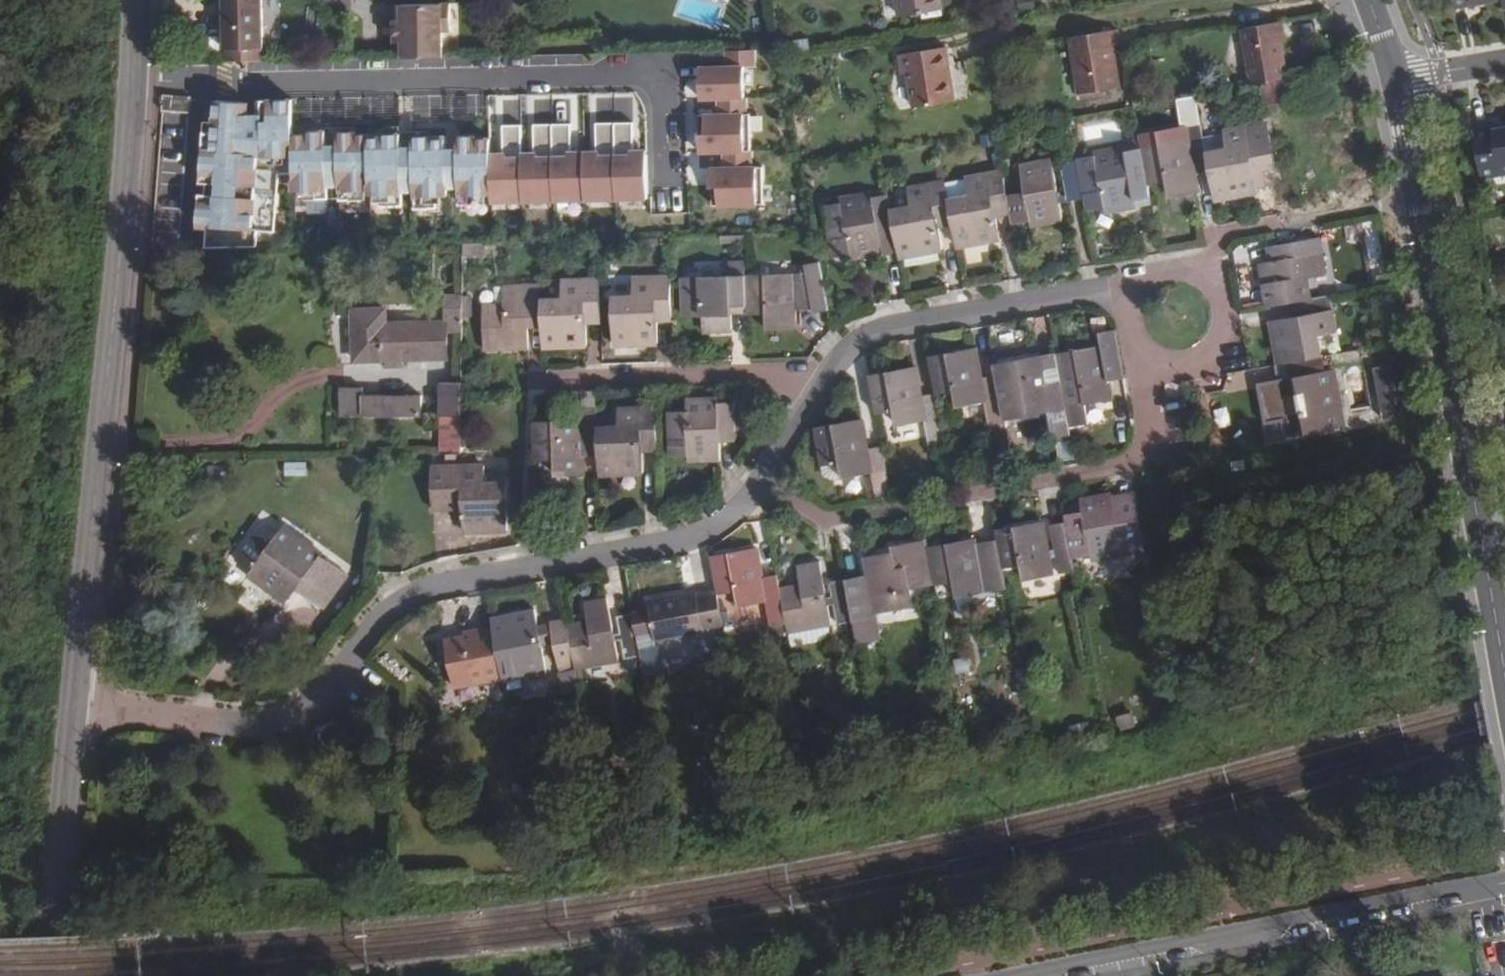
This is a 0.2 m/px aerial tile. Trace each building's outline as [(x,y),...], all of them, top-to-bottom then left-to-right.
[(900,16),(944,10),(942,0),(897,0),(900,16)] [(261,1),(223,1),(224,60),(262,59),(261,1)] [(451,3),(403,4),(403,19),(395,19),(396,42),(403,42),(404,57),(444,56),(443,31),(452,31),(451,3)] [(1285,41),(1281,22),(1241,28),(1251,85),(1287,79),(1281,41),(1285,41)] [(1120,45),(1117,29),(1070,36),(1079,95),(1120,86),(1114,46),(1120,45)] [(945,48),(900,55),(904,74),(908,74),(914,107),(954,100),(945,48)] [(721,98),(749,98),(749,65),(757,64),(757,49),(726,49),(726,64),(697,64),(698,99),(721,98)] [(278,179),(292,178),(292,134),(291,98),(256,100),(256,114),(241,114),(241,101),(212,99),(203,245),(254,244),(255,228),(273,228),(278,179)] [(701,151),(726,151),(752,150),(751,113),(749,113),(749,98),(721,98),(721,114),(701,114),(701,151)] [(498,124),(518,123),(518,102),(497,102),(498,124)] [(630,121),(612,122),(613,196),(644,195),(643,149),(630,149),(630,121)] [(583,196),(613,196),(612,122),(593,122),(594,150),(582,150),(583,196)] [(519,197),(552,196),(551,123),(531,123),(532,151),(519,152),(519,197)] [(551,123),(552,196),(583,196),(582,150),(569,150),(567,123),(551,123)] [(519,197),(519,152),(518,124),(500,124),(500,151),(489,152),(490,197),(519,197)] [(1147,181),(1148,186),(1166,182),(1169,197),(1198,192),(1195,175),(1194,170),(1209,167),(1206,154),(1201,124),(1186,126),(1188,138),(1142,147),(1147,181)] [(1210,173),(1215,199),(1258,191),(1254,172),(1253,166),(1268,163),(1260,125),(1260,124),(1223,131),(1226,150),(1206,154),(1209,167),(1210,173)] [(1268,163),(1269,169),(1269,170),(1274,169),(1266,124),(1260,125),(1268,163)] [(1504,171),(1504,127),(1475,132),(1482,175),(1504,171)] [(338,186),(337,129),(307,130),(307,134),(292,134),(292,178),(293,195),(325,195),(326,186),(338,186)] [(338,196),(361,196),(361,132),(353,132),(353,129),(337,129),(338,186),(338,196)] [(412,191),(411,135),(399,136),(399,131),(384,132),(384,134),(368,134),(369,132),(361,132),(361,196),(400,195),(400,191),(412,191)] [(428,135),(411,135),(412,191),(412,200),(445,200),(445,189),(456,189),(455,136),(428,137),(428,135)] [(455,136),(456,189),(457,200),(490,199),(490,197),(489,152),(488,138),(473,138),(473,136),(455,136)] [(1104,206),(1106,213),(1136,207),(1135,201),(1150,199),(1148,186),(1147,181),(1142,147),(1140,139),(1124,141),(1125,144),(1094,149),(1096,154),(1077,157),(1078,160),(1079,169),(1086,210),(1104,206)] [(713,167),(714,204),(765,203),(764,166),(752,167),(752,150),(726,151),(726,167),(713,167)] [(1012,216),(1013,223),(1030,219),(1032,226),(1062,221),(1052,159),(1020,165),(1025,193),(1008,197),(1010,209),(1012,216)] [(1067,201),(1084,199),(1079,169),(1078,160),(1061,163),(1067,201)] [(1253,166),(1254,172),(1269,169),(1268,163),(1253,166)] [(1195,175),(1210,173),(1209,167),(1194,170),(1195,175)] [(953,227),(957,247),(1000,239),(996,219),(995,212),(1010,209),(1008,197),(1003,171),(966,178),(969,197),(949,201),(952,220),(953,227)] [(897,250),(898,257),(942,250),(938,230),(937,222),(952,220),(949,201),(945,181),(907,188),(911,207),(890,211),(897,250)] [(851,259),(897,250),(890,211),(888,196),(872,199),(871,192),(839,197),(840,201),(822,204),(827,229),(831,255),(850,252),(851,259)] [(995,212),(996,219),(1012,216),(1010,209),(995,212)] [(937,222),(938,230),(953,227),(952,220),(937,222)] [(1260,263),(1268,306),(1287,302),(1293,301),(1309,299),(1306,279),(1324,275),(1318,238),(1283,244),(1272,245),(1274,260),(1268,262),(1260,263)] [(478,239),(465,239),(465,249),(486,249),(486,239),(478,239)] [(1274,260),(1272,245),(1265,246),(1268,262),(1274,260)] [(748,311),(748,315),(765,314),(766,330),(794,329),(795,311),(794,302),(811,302),(813,311),(829,310),(820,262),(804,265),(806,273),(794,273),(746,275),(747,305),(748,311)] [(747,305),(746,275),(746,263),(730,263),(730,275),(680,277),(681,314),(702,313),(703,332),(733,331),(733,311),(733,305),(747,305)] [(657,343),(657,323),(657,315),(673,315),(671,278),(633,279),(633,297),(612,298),(613,345),(657,343)] [(542,328),(543,347),(587,346),(586,325),(586,318),(602,317),(601,281),(562,281),(562,300),(542,301),(542,321),(542,328)] [(528,348),(527,328),(527,321),(542,321),(542,301),(542,285),(503,286),(503,305),(482,306),(484,350),(528,348)] [(446,320),(464,321),(464,298),(464,294),(446,295),(446,320)] [(1335,332),(1329,295),(1309,299),(1293,301),(1296,316),(1289,317),(1270,321),(1278,364),(1292,361),(1319,357),(1316,336),(1335,332)] [(1293,301),(1287,302),(1289,317),(1296,316),(1293,301)] [(811,302),(794,302),(795,311),(813,311),(811,302)] [(448,358),(446,320),(386,323),(386,308),(352,308),(355,361),(387,360),(387,366),(401,366),(401,360),(448,358)] [(1112,399),(1109,380),(1108,374),(1122,372),(1115,330),(1101,333),(1102,345),(1057,353),(1058,355),(1063,383),(1071,427),(1071,428),(1088,425),(1085,403),(1112,399)] [(930,356),(936,392),(937,395),(954,393),(957,408),(985,403),(988,420),(1004,417),(997,375),(981,379),(976,348),(930,356)] [(1063,383),(1058,355),(1041,358),(1047,386),(1063,383)] [(1323,356),(1319,357),(1292,361),(1294,376),(1281,378),(1261,382),(1268,421),(1281,419),(1285,438),(1345,427),(1335,369),(1325,371),(1323,356)] [(995,366),(997,375),(1004,417),(1051,409),(1055,430),(1071,427),(1063,383),(1047,386),(1041,358),(995,366)] [(1292,361),(1278,364),(1281,378),(1294,376),(1292,361)] [(916,366),(869,375),(876,413),(894,411),(896,426),(925,421),(929,439),(944,436),(937,395),(936,392),(921,396),(916,366)] [(1372,368),(1382,420),(1399,417),(1390,366),(1372,368)] [(1109,380),(1124,378),(1122,372),(1108,374),(1109,380)] [(462,416),(462,392),(462,382),(440,382),(440,415),(462,416)] [(363,388),(341,388),(340,416),(421,416),(421,396),(363,396),(363,388)] [(721,436),(736,435),(735,402),(720,402),(720,398),(687,399),(687,411),(667,412),(668,453),(689,452),(690,460),(721,459),(721,442),(721,436)] [(533,421),(534,458),(534,459),(556,459),(556,465),(556,475),(585,475),(584,456),(584,448),(599,448),(599,427),(598,407),(582,408),(582,420),(533,421)] [(599,455),(600,474),(643,472),(642,453),(641,418),(658,417),(657,407),(618,407),(619,426),(599,427),(599,448),(599,455)] [(642,453),(659,453),(658,417),(641,418),(642,453)] [(990,427),(1006,424),(1004,417),(988,420),(990,427)] [(870,473),(874,491),(889,488),(882,446),(867,449),(866,443),(862,418),(814,427),(821,466),(840,463),(843,478),(870,473)] [(1271,440),(1285,438),(1281,419),(1268,421),(1271,440)] [(1056,436),(1072,433),(1071,428),(1071,427),(1055,430),(1056,436)] [(930,445),(945,442),(944,436),(929,439),(930,445)] [(882,446),(881,440),(866,443),(867,449),(882,446)] [(310,476),(310,462),(287,463),(288,477),(310,476)] [(824,481),(843,478),(840,463),(821,466),(824,481)] [(485,465),(433,465),(433,504),(464,503),(464,530),(508,529),(506,483),(485,483),(485,465)] [(875,498),(891,495),(889,488),(874,491),(875,498)] [(1119,503),(1137,500),(1136,491),(1112,496),(1118,527),(1124,526),(1119,503)] [(1123,547),(1145,544),(1137,500),(1119,503),(1124,526),(1118,527),(1112,496),(1112,495),(1081,500),(1084,512),(1066,515),(1068,523),(1074,555),(1092,552),(1093,559),(1123,553),(1123,547)] [(998,539),(1004,568),(1021,565),(1024,581),(1053,575),(1049,558),(1048,550),(1043,521),(996,530),(998,539)] [(262,522),(237,557),(253,570),(249,575),(286,603),(296,590),(320,608),(346,573),(320,554),(321,552),(285,525),(278,534),(262,522)] [(1060,574),(1077,570),(1074,555),(1068,523),(1051,526),(1055,549),(1057,557),(1060,574)] [(928,547),(936,585),(952,582),(955,597),(984,592),(981,574),(979,566),(974,538),(928,547)] [(845,578),(853,621),(868,618),(868,615),(913,607),(910,589),(936,585),(928,547),(927,539),(891,545),(892,552),(866,557),(869,575),(845,578)] [(990,590),(1007,587),(1004,568),(998,539),(982,542),(986,565),(987,573),(990,590)] [(718,591),(718,594),(734,591),(737,607),(766,602),(770,626),(787,622),(781,588),(778,573),(762,577),(761,571),(756,547),(711,555),(718,591)] [(1049,558),(1057,557),(1055,549),(1048,550),(1049,558)] [(787,622),(789,631),(830,624),(827,605),(826,596),(820,563),(797,566),(801,585),(781,588),(787,622)] [(979,566),(981,574),(987,573),(986,565),(979,566)] [(778,573),(777,568),(761,571),(762,577),(778,573)] [(837,623),(853,621),(845,578),(830,581),(832,595),(834,604),(837,623)] [(703,628),(724,624),(718,594),(718,591),(698,595),(697,591),(648,600),(650,611),(633,613),(637,635),(654,632),(655,640),(704,631),(703,628)] [(826,596),(827,605),(834,604),(832,595),(826,596)] [(575,665),(576,668),(618,659),(615,642),(614,634),(607,598),(585,602),(588,621),(568,625),(575,665)] [(535,610),(492,618),(493,625),(500,662),(520,659),(523,677),(546,672),(535,610)] [(625,658),(641,654),(637,635),(633,613),(618,617),(620,632),(622,640),(625,658)] [(568,625),(567,619),(550,621),(558,667),(575,665),(568,625)] [(772,635),(789,631),(787,622),(770,626),(772,635)] [(454,688),(503,679),(500,662),(493,625),(473,628),(474,635),(461,637),(445,640),(454,688)] [(460,631),(461,637),(474,635),(473,628),(460,631)] [(614,634),(615,642),(622,640),(620,632),(614,634)] [(688,727),(706,725),(703,697),(685,699),(688,727)] [(323,732),(324,736),(319,741),(322,743),(325,745),(329,746),(333,746),(336,746),(340,745),(342,744),(344,743),(345,741),(347,737),(348,734),(347,730),(346,726),(344,724),(342,722),(338,721),(334,721),(331,722),(328,723),(326,725),(325,728),(323,732)]
